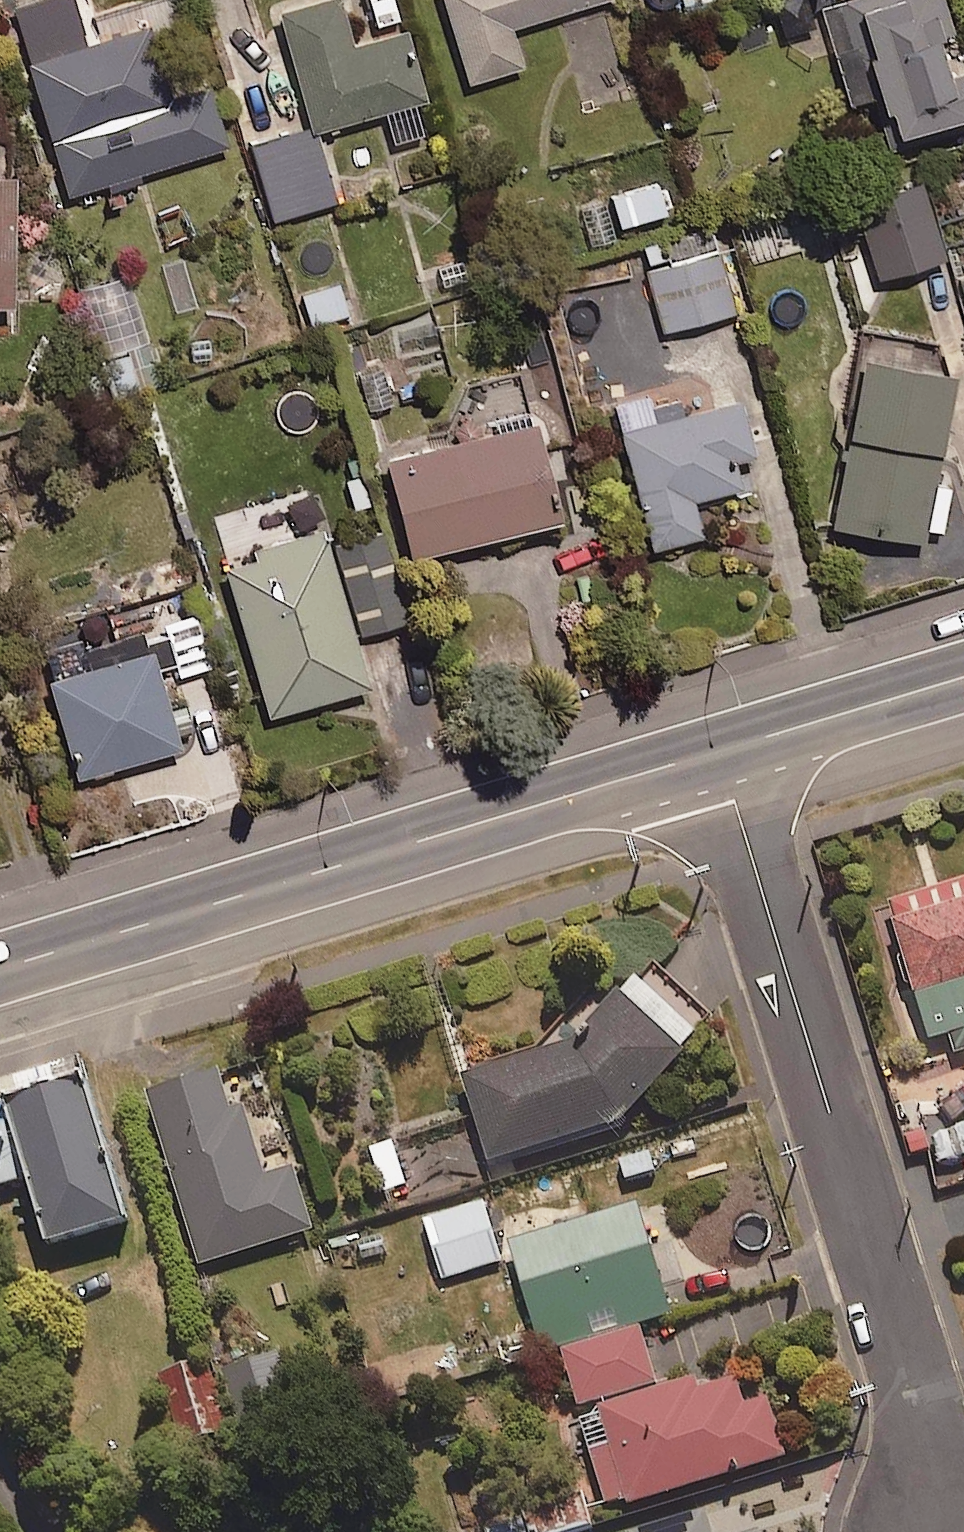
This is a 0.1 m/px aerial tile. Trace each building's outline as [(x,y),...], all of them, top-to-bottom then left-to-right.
[(414,92),(424,89),(402,13),(348,29),(340,0),(281,0),(315,120),(380,102),(389,136),(424,126),(414,92)] [(564,0),(441,0),(463,74),(521,56),(509,17),(564,0)] [(816,22),(809,0),(774,0),(785,33),(816,22)] [(945,7),(943,0),(819,0),(848,92),(871,85),(888,141),(963,117),(963,57),(963,54),(947,59),(932,12),(945,7)] [(145,12),(59,37),(49,3),(14,13),(64,183),(225,135),(207,74),(167,86),(145,12)] [(331,197),(312,117),(250,133),(270,212),(331,197)] [(8,290),(8,156),(0,156),(0,290),(8,290)] [(616,215),(668,200),(659,170),(607,185),(616,215)] [(875,267),(942,247),(920,170),(852,189),(875,267)] [(662,322),(734,301),(709,215),(636,236),(662,322)] [(308,318),(346,307),(337,274),(299,285),(308,318)] [(931,472),(950,352),(857,337),(829,515),(937,533),(947,474),(931,472)] [(408,543),(556,502),(519,371),(462,387),(471,419),(380,444),(408,543)] [(745,418),(766,412),(757,380),(685,400),(678,376),(609,395),(649,539),(700,524),(690,488),(738,474),(731,448),(752,442),(745,418)] [(265,703),(366,673),(319,517),(218,547),(265,703)] [(403,612),(379,521),(336,532),(361,623),(403,612)] [(141,613),(110,623),(102,599),(61,611),(70,640),(38,649),(74,766),(178,734),(141,613)] [(172,664),(223,655),(215,605),(163,614),(172,664)] [(913,980),(963,965),(963,875),(878,900),(903,983),(913,980)] [(942,1031),(946,1044),(963,1039),(963,965),(913,980),(929,1035),(942,1031)] [(621,1108),(697,1029),(637,970),(566,1033),(462,1070),(494,1159),(621,1108)] [(241,1098),(229,1102),(216,1062),(144,1084),(198,1259),(312,1223),(292,1160),(263,1169),(241,1098)] [(32,1191),(47,1244),(124,1223),(83,1078),(27,1093),(0,1101),(0,1200),(32,1191)] [(405,1181),(391,1137),(367,1144),(381,1188),(405,1181)] [(442,1276),(502,1257),(483,1196),(423,1215),(442,1276)] [(566,1337),(641,1318),(674,1310),(646,1201),(510,1235),(537,1344),(566,1337)] [(606,1499),(784,1454),(767,1387),(744,1393),(738,1369),(693,1380),(691,1373),(657,1381),(641,1318),(566,1337),(582,1400),(606,1499)] [(298,1423),(276,1343),(223,1357),(244,1438),(298,1423)] [(183,1438),(228,1425),(205,1347),(160,1360),(183,1438)] [(592,1516),(581,1486),(481,1521),(485,1531),(545,1531),(592,1516)]
